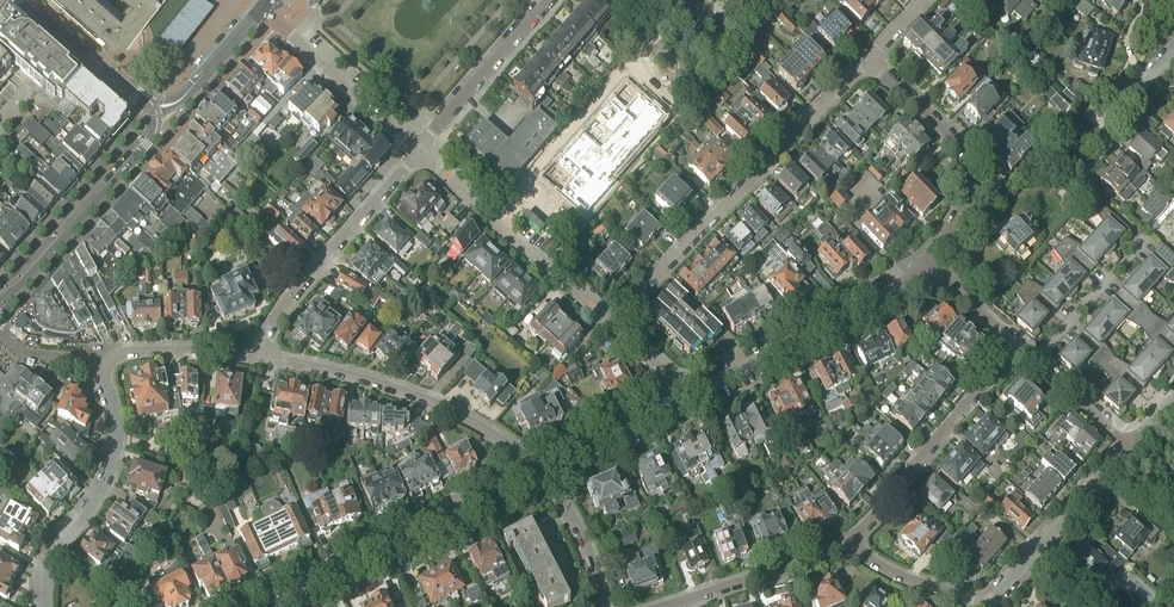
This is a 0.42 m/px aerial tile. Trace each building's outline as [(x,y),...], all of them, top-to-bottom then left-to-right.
[(119,49),(159,0),(65,0),(119,49)] [(175,53),(206,5),(199,0),(192,0),(160,42),(175,53)] [(307,1),(307,2),(307,3),(307,4),(308,5),(308,6),(309,7),(310,8),(311,8),(312,9),(314,9),(315,9),(316,8),(317,8),(318,7),(319,6),(319,5),(320,4),(320,3),(320,2),(320,1),(320,0),(307,0),(307,1)] [(588,4),(611,12),(610,0),(588,0),(588,4)] [(780,9),(786,14),(795,4),(791,0),(788,0),(780,9)] [(872,10),(861,0),(842,0),(839,2),(844,7),(843,7),(862,24),(870,16),(868,15),(872,10)] [(872,10),(876,6),(877,8),(885,0),(861,0),(872,10)] [(942,12),(950,4),(946,0),(944,0),(937,7),(942,12)] [(1035,7),(1027,0),(988,0),(989,1),(986,5),(986,7),(991,12),(994,12),(997,8),(1007,17),(1012,12),(1024,23),(1037,9),(1035,7)] [(1128,3),(1125,0),(1101,0),(1118,15),(1128,3)] [(851,35),(857,28),(829,1),(823,8),(833,18),(820,31),(809,21),(800,31),(816,47),(821,42),(823,44),(825,42),(835,52),(836,51),(841,51),(844,48),(844,43),(851,36),(851,35)] [(1094,10),(1084,1),(1075,10),(1086,19),(1094,10)] [(593,32),(611,12),(588,4),(583,10),(580,8),(574,15),(593,32)] [(798,29),(779,10),(772,16),(779,22),(775,26),(781,32),(784,28),(792,35),(798,29)] [(1047,37),(1060,22),(1052,14),(1043,24),(1047,27),(1042,32),(1047,37)] [(581,46),(593,32),(574,15),(569,21),(571,23),(564,31),(581,46)] [(19,22),(16,20),(13,19),(9,19),(5,21),(1,24),(0,25),(0,75),(5,79),(7,76),(16,66),(17,67),(18,67),(22,71),(23,72),(29,78),(30,79),(30,78),(34,82),(35,83),(42,89),(42,90),(43,90),(41,92),(40,93),(57,108),(65,100),(74,90),(84,79),(84,78),(83,77),(83,78),(22,24),(19,22)] [(938,32),(938,33),(944,27),(938,21),(932,26),(926,20),(905,42),(917,53),(916,54),(917,54),(938,32)] [(975,36),(982,27),(976,22),(974,25),(972,23),(967,29),(975,36)] [(1059,39),(1062,33),(1054,30),(1052,36),(1059,39)] [(569,59),(581,46),(564,31),(558,38),(556,36),(550,42),(569,59)] [(944,38),(938,33),(938,32),(917,54),(916,54),(915,55),(923,64),(925,62),(929,66),(950,44),(950,45),(951,44),(956,39),(950,33),(944,38)] [(1083,49),(1106,57),(1111,41),(1086,32),(1084,39),(1087,40),(1083,49)] [(557,74),(569,59),(550,42),(544,49),(546,51),(539,58),(557,74)] [(788,56),(810,78),(818,70),(818,71),(822,71),(825,68),(825,64),(802,42),(788,56)] [(761,66),(767,60),(749,43),(743,50),(760,66),(760,65),(761,66)] [(950,44),(929,66),(941,78),(968,51),(962,45),(956,50),(951,44),(950,45),(950,44)] [(586,50),(591,55),(595,50),(589,45),(586,50)] [(251,61),(237,77),(255,94),(257,91),(261,95),(267,94),(271,96),(277,90),(284,96),(302,76),(268,46),(265,46),(251,61)] [(1083,49),(1078,48),(1078,47),(1074,46),(1072,52),(1081,56),(1078,65),(1090,69),(1088,75),(1097,78),(1099,72),(1101,73),(1106,57),(1083,49)] [(1036,69),(1045,58),(1035,49),(1025,60),(1036,69)] [(588,58),(591,55),(586,50),(582,53),(588,58)] [(804,85),(810,78),(788,56),(775,70),(797,92),(801,92),(804,89),(804,85)] [(544,88),(557,74),(539,58),(533,66),(531,64),(525,70),(544,88)] [(965,71),(971,64),(966,60),(960,66),(965,71)] [(777,80),(761,66),(760,65),(760,66),(754,73),(765,83),(756,92),(760,96),(765,101),(778,113),(779,112),(780,114),(781,113),(784,113),(787,110),(786,110),(787,107),(785,106),(787,105),(786,104),(790,100),(773,84),(777,80)] [(532,102),(544,88),(525,70),(519,77),(521,79),(514,87),(520,92),(532,102)] [(958,104),(976,86),(962,72),(946,88),(952,94),(950,95),(950,96),(947,99),(947,101),(953,107),(955,107),(958,103),(958,104)] [(561,78),(567,82),(570,78),(565,73),(561,78)] [(237,77),(226,89),(230,93),(228,95),(236,102),(238,100),(248,109),(259,97),(255,94),(237,77)] [(74,90),(65,100),(74,108),(80,113),(87,119),(90,122),(111,141),(128,122),(128,118),(125,116),(126,115),(125,114),(125,115),(118,109),(118,108),(117,108),(110,102),(110,101),(109,101),(102,95),(103,94),(102,94),(101,94),(94,88),(95,87),(94,87),(93,87),(84,80),(85,79),(84,78),(84,79),(74,90)] [(563,86),(567,82),(561,78),(558,81),(563,86)] [(997,106),(1004,99),(997,91),(998,90),(988,81),(976,94),(980,97),(967,110),(967,111),(964,114),(966,116),(966,118),(972,123),(974,124),(976,126),(979,122),(980,123),(983,120),(987,124),(995,115),(991,111),(997,105),(997,106)] [(561,89),(567,94),(571,88),(566,83),(561,89)] [(305,120),(325,99),(322,99),(317,94),(313,94),(304,86),(293,99),(296,102),(289,110),(294,115),(291,119),(300,127),(305,120)] [(1080,94),(1071,86),(1062,95),(1071,103),(1080,94)] [(44,122),(44,123),(53,113),(57,108),(40,93),(30,104),(40,112),(36,116),(44,122)] [(724,93),(719,99),(719,100),(724,104),(730,98),(724,93)] [(1063,114),(1069,107),(1056,95),(1050,102),(1050,103),(1048,105),(1052,109),(1055,107),(1063,114)] [(220,96),(209,109),(229,127),(234,131),(233,132),(236,134),(236,133),(242,139),(244,141),(251,134),(252,132),(253,132),(255,129),(259,125),(252,119),(249,117),(243,112),(241,113),(234,107),(233,108),(220,96)] [(265,96),(259,98),(272,109),(275,105),(265,96)] [(759,113),(750,105),(742,97),(730,110),(732,112),(755,133),(767,121),(766,120),(770,116),(763,109),(759,113)] [(854,116),(870,132),(878,139),(881,136),(874,129),(879,124),(887,116),(870,99),(867,97),(865,97),(860,102),(860,104),(862,107),(863,107),(854,116)] [(325,99),(305,120),(305,121),(302,125),(310,132),(313,128),(319,133),(326,126),(329,129),(341,116),(332,108),(333,107),(333,104),(327,99),(325,99)] [(586,217),(666,125),(636,99),(625,111),(621,107),(616,112),(608,105),(557,163),(573,178),(559,194),(586,217)] [(719,100),(719,99),(713,105),(719,110),(724,104),(719,100)] [(57,108),(53,113),(60,119),(68,126),(71,123),(102,151),(111,141),(90,122),(87,119),(80,113),(74,108),(65,100),(57,108)] [(197,124),(200,127),(204,130),(215,140),(232,155),(244,141),(242,139),(236,133),(236,134),(233,132),(234,131),(229,127),(209,109),(196,123),(197,124)] [(252,119),(259,125),(264,119),(255,110),(252,114),(249,117),(252,119)] [(549,110),(545,114),(555,123),(559,119),(549,110)] [(743,146),(755,133),(732,112),(727,117),(733,122),(726,130),(735,138),(731,143),(738,150),(742,145),(743,146)] [(511,185),(557,132),(537,113),(509,145),(484,123),(486,121),(487,122),(487,121),(486,121),(465,145),(511,185)] [(39,129),(44,123),(44,122),(36,116),(31,121),(31,122),(38,128),(39,129)] [(838,132),(855,149),(856,148),(858,151),(864,144),(862,142),(862,141),(870,132),(854,116),(846,124),(845,124),(843,122),(840,122),(835,126),(835,129),(838,132)] [(981,137),(998,154),(1013,139),(1017,135),(1010,127),(1014,123),(1007,116),(1003,121),(1003,120),(991,132),(989,129),(981,137)] [(274,131),(283,122),(277,117),(269,126),(274,131)] [(1170,122),(1169,122),(1164,128),(1156,137),(1165,144),(1173,136),(1173,137),(1173,117),(1170,122)] [(703,125),(717,139),(724,132),(710,118),(703,125)] [(69,126),(68,126),(60,119),(53,127),(61,134),(54,143),(85,170),(100,154),(69,126)] [(342,152),(361,131),(348,120),(330,141),(342,152)] [(75,182),(83,172),(50,143),(52,141),(46,135),(39,129),(38,128),(31,122),(23,131),(22,131),(36,145),(42,151),(47,155),(57,164),(57,165),(59,167),(75,182)] [(895,159),(918,136),(914,132),(913,132),(906,125),(884,148),(895,159)] [(186,142),(226,178),(234,169),(240,162),(232,155),(215,140),(204,130),(200,127),(186,142)] [(10,139),(22,150),(38,164),(41,161),(47,155),(42,151),(36,145),(22,131),(23,131),(20,128),(10,139)] [(359,158),(368,149),(373,143),(374,142),(361,131),(342,152),(343,152),(337,158),(342,162),(347,156),(355,163),(359,158)] [(848,182),(854,177),(852,175),(847,170),(845,172),(843,170),(843,169),(838,164),(851,152),(839,140),(834,135),(833,135),(830,132),(823,140),(826,143),(826,144),(818,152),(846,180),(848,182)] [(1013,139),(998,154),(993,158),(1001,166),(996,170),(1006,180),(1010,175),(1011,175),(1035,150),(1026,141),(1019,133),(1017,135),(1013,139)] [(1161,163),(1168,156),(1143,134),(1130,149),(1145,162),(1140,168),(1145,173),(1151,167),(1148,165),(1149,165),(1148,164),(1154,157),(1161,163)] [(918,136),(895,159),(900,164),(906,158),(911,164),(914,162),(918,165),(929,154),(926,150),(928,147),(921,140),(922,140),(918,136)] [(55,163),(52,166),(49,163),(46,166),(44,163),(40,167),(38,164),(22,150),(10,139),(2,149),(25,170),(28,168),(35,174),(36,173),(43,179),(39,183),(58,200),(75,182),(59,167),(55,163)] [(226,178),(186,142),(184,141),(180,145),(182,146),(179,149),(178,148),(177,149),(179,150),(216,183),(219,186),(226,178)] [(320,150),(310,141),(293,160),(303,169),(320,150)] [(359,158),(373,171),(389,154),(377,144),(375,145),(373,143),(368,149),(359,158)] [(691,147),(697,152),(700,149),(695,143),(691,147)] [(708,162),(722,176),(726,170),(725,169),(732,162),(726,156),(715,146),(712,143),(705,150),(706,151),(702,156),(708,162)] [(694,155),(697,152),(691,147),(689,150),(694,155)] [(216,183),(179,150),(177,149),(176,150),(178,151),(175,155),(173,153),(169,157),(171,159),(195,180),(207,190),(210,187),(212,188),(216,183)] [(872,150),(863,160),(865,162),(874,152),(872,150)] [(655,151),(650,156),(661,166),(666,161),(655,151)] [(846,180),(818,152),(810,161),(809,160),(806,157),(798,165),(801,168),(818,185),(821,188),(829,180),(826,177),(831,171),(836,177),(837,176),(844,183),(846,180)] [(673,162),(677,158),(671,153),(667,157),(673,162)] [(717,181),(722,176),(708,162),(702,156),(698,161),(696,159),(689,167),(693,170),(692,171),(709,187),(716,179),(717,181)] [(155,169),(194,204),(205,191),(191,179),(183,172),(166,157),(155,169)] [(305,169),(314,178),(324,167),(314,158),(305,169)] [(348,199),(373,171),(359,158),(355,163),(339,180),(331,173),(326,178),(348,199)] [(1110,170),(1128,186),(1138,175),(1120,159),(1110,170)] [(879,173),(874,168),(869,172),(874,177),(879,173)] [(189,209),(194,204),(155,169),(142,184),(160,200),(179,217),(186,223),(193,230),(202,220),(189,209)] [(906,181),(911,176),(904,170),(900,174),(906,181)] [(1125,203),(1135,192),(1128,187),(1128,186),(1110,170),(1100,182),(1108,188),(1106,191),(1110,195),(1112,192),(1118,198),(1125,203)] [(300,175),(305,181),(310,176),(304,171),(300,175)] [(792,171),(779,184),(798,203),(809,191),(806,187),(808,186),(792,171)] [(884,178),(879,173),(874,177),(879,182),(884,178)] [(923,218),(937,203),(925,191),(931,185),(920,173),(911,182),(913,184),(901,196),(923,218)] [(38,207),(43,211),(46,214),(57,201),(40,186),(39,186),(38,184),(30,177),(27,181),(36,189),(28,198),(38,207)] [(682,210),(685,207),(684,206),(691,198),(674,182),(656,202),(665,210),(661,214),(670,222),(673,218),(674,218),(681,210),(682,210)] [(160,200),(142,184),(130,197),(158,223),(169,233),(172,236),(186,223),(179,217),(160,200)] [(308,195),(315,201),(332,217),(342,207),(325,191),(318,184),(308,195)] [(626,184),(621,189),(631,197),(635,192),(626,184)] [(417,194),(412,199),(429,214),(433,209),(437,212),(444,205),(440,202),(422,185),(415,193),(417,194)] [(817,198),(821,193),(814,186),(809,191),(817,198)] [(1168,204),(1172,199),(1172,198),(1161,188),(1156,194),(1150,200),(1150,201),(1142,210),(1153,220),(1167,203),(1168,204)] [(632,198),(621,189),(616,195),(626,204),(632,198)] [(840,189),(830,200),(839,210),(850,199),(840,189)] [(285,199),(289,195),(284,190),(280,195),(285,199)] [(781,202),(771,192),(759,204),(774,219),(777,222),(784,215),(788,211),(788,212),(791,210),(782,201),(781,202)] [(9,207),(33,228),(46,214),(43,211),(41,213),(30,203),(31,201),(22,194),(21,195),(23,197),(22,199),(19,196),(9,207)] [(330,227),(335,221),(335,219),(332,217),(315,201),(308,195),(296,208),(304,215),(308,218),(309,217),(322,229),(325,224),(328,227),(330,227)] [(914,220),(890,196),(885,201),(888,203),(879,212),(876,210),(869,217),(871,220),(862,229),(883,250),(914,220)] [(163,239),(169,233),(158,223),(130,197),(123,204),(139,218),(163,239)] [(417,227),(421,231),(432,218),(429,214),(412,199),(406,206),(404,206),(401,209),(401,211),(400,212),(417,227)] [(1094,237),(1112,254),(1115,252),(1116,249),(1116,246),(1114,244),(1120,237),(1122,239),(1124,236),(1123,234),(1128,229),(1098,202),(1092,209),(1104,226),(1094,237)] [(163,239),(139,218),(123,204),(117,211),(132,224),(140,231),(143,235),(144,235),(157,246),(163,239)] [(265,212),(276,221),(283,214),(272,204),(265,212)] [(309,243),(312,241),(311,239),(317,233),(301,219),(303,217),(291,207),(287,212),(292,216),(286,223),(291,230),(307,244),(308,243),(309,243)] [(230,213),(245,227),(251,221),(235,208),(230,213)] [(758,246),(768,237),(763,231),(767,226),(753,210),(745,218),(746,219),(742,223),(748,229),(745,232),(758,246)] [(6,211),(0,217),(0,252),(7,257),(30,232),(6,211)] [(143,235),(140,231),(132,224),(117,211),(111,218),(152,254),(158,248),(157,246),(144,235),(143,235)] [(1033,213),(1029,216),(1036,224),(1039,221),(1033,213)] [(211,220),(216,225),(220,221),(214,215),(211,220)] [(642,251),(660,232),(643,215),(625,235),(634,243),(630,248),(638,255),(642,250),(642,251)] [(446,230),(454,221),(449,216),(444,221),(439,217),(435,220),(441,225),(446,230)] [(1028,253),(1024,249),(1035,239),(1028,231),(1036,224),(1029,216),(996,245),(1003,254),(1008,249),(1015,257),(1016,255),(1020,260),(1028,253)] [(141,265),(152,254),(111,218),(101,229),(141,265)] [(213,229),(217,225),(216,225),(211,220),(208,224),(213,229)] [(437,229),(441,225),(435,220),(432,224),(437,229)] [(454,221),(446,230),(451,234),(459,225),(454,221)] [(600,234),(604,231),(601,228),(593,221),(589,226),(599,236),(600,234)] [(610,237),(615,231),(606,222),(601,228),(604,231),(610,237)] [(403,237),(389,225),(377,238),(397,255),(412,238),(406,233),(403,237)] [(470,231),(466,227),(467,226),(466,225),(451,242),(455,246),(451,251),(459,258),(463,253),(463,254),(478,237),(476,236),(477,235),(472,231),(470,231)] [(837,278),(838,279),(849,268),(835,253),(834,252),(840,246),(839,245),(834,239),(832,237),(831,236),(830,234),(832,232),(826,225),(817,234),(824,243),(819,247),(824,252),(819,257),(829,268),(824,273),(833,282),(837,278)] [(131,276),(137,269),(141,265),(101,229),(91,240),(92,240),(114,261),(131,276)] [(257,238),(258,237),(261,233),(255,229),(251,233),(257,238)] [(724,239),(743,259),(755,248),(738,229),(734,232),(733,231),(724,239)] [(303,249),(280,230),(275,236),(274,236),(269,241),(292,261),(296,256),(299,256),(301,254),(301,251),(303,249)] [(607,240),(610,237),(604,231),(600,234),(607,240)] [(851,244),(848,247),(833,231),(832,232),(830,234),(831,236),(832,237),(834,239),(839,245),(840,246),(834,252),(835,253),(849,268),(852,271),(857,267),(859,269),(868,262),(867,261),(872,257),(854,238),(849,242),(851,244)] [(420,233),(414,240),(426,251),(433,244),(420,233)] [(772,242),(778,248),(786,239),(781,234),(772,242)] [(1110,257),(1112,254),(1094,237),(1083,249),(1066,239),(1060,245),(1089,272),(1094,267),(1096,268),(1098,265),(1096,264),(1103,257),(1105,258),(1108,258),(1110,257)] [(109,298),(131,276),(114,261),(92,240),(91,242),(88,243),(86,245),(85,248),(86,249),(88,250),(84,253),(97,276),(109,298)] [(571,268),(575,263),(574,261),(575,259),(571,255),(578,246),(573,242),(560,258),(571,268)] [(806,278),(800,272),(786,257),(778,248),(772,242),(768,246),(756,257),(762,263),(769,256),(779,266),(781,263),(786,267),(767,285),(786,305),(787,304),(790,304),(793,301),(793,298),(797,294),(800,297),(808,290),(803,284),(807,280),(806,278)] [(478,273),(495,254),(490,250),(491,248),(486,244),(484,244),(482,243),(466,261),(478,273)] [(392,264),(370,245),(366,250),(364,250),(362,253),(362,255),(361,256),(381,273),(382,275),(392,264)] [(729,273),(733,269),(738,263),(735,260),(719,245),(711,253),(707,258),(708,258),(723,272),(725,269),(729,273)] [(1085,277),(1089,272),(1060,245),(1054,252),(1066,268),(1056,280),(1074,297),(1077,294),(1078,292),(1078,289),(1076,286),(1082,280),(1084,281),(1086,278),(1085,277)] [(1172,269),(1173,267),(1173,256),(1163,246),(1156,255),(1172,270),(1172,269)] [(613,282),(631,263),(614,247),(596,266),(598,268),(594,273),(604,282),(608,278),(613,282)] [(810,263),(796,248),(786,257),(800,272),(806,278),(814,271),(808,265),(810,263)] [(439,260),(446,252),(441,249),(435,256),(439,260)] [(97,276),(84,253),(83,251),(76,259),(88,281),(92,279),(96,286),(94,287),(109,312),(115,309),(109,298),(97,276)] [(495,254),(478,273),(491,284),(507,265),(506,264),(507,262),(502,258),(500,258),(495,254)] [(1151,289),(1162,278),(1173,285),(1173,271),(1172,269),(1172,270),(1156,255),(1151,260),(1150,259),(1147,261),(1149,263),(1143,270),(1142,269),(1140,268),(1139,268),(1138,268),(1137,269),(1135,269),(1135,270),(1133,272),(1151,289)] [(381,273),(361,256),(360,258),(358,257),(355,261),(355,263),(351,268),(367,282),(371,277),(374,280),(380,274),(382,275),(381,273)] [(723,272),(708,258),(707,258),(703,262),(703,261),(695,269),(714,288),(719,282),(720,283),(724,278),(720,275),(723,272)] [(96,312),(101,309),(85,283),(88,281),(76,259),(69,267),(96,312)] [(753,265),(748,270),(753,275),(756,272),(757,269),(753,265)] [(97,332),(106,332),(95,312),(96,312),(69,267),(63,274),(92,323),(97,332)] [(145,279),(145,272),(144,267),(132,280),(145,279)] [(714,288),(695,269),(695,270),(691,275),(690,274),(689,275),(686,273),(684,273),(681,277),(681,279),(683,281),(682,283),(701,301),(707,294),(708,295),(712,290),(714,288)] [(508,300),(525,281),(520,277),(520,275),(516,271),(514,271),(513,270),(496,288),(497,289),(495,291),(500,296),(502,294),(508,300)] [(1118,297),(1147,324),(1153,317),(1141,301),(1151,289),(1133,272),(1130,276),(1129,277),(1129,278),(1129,279),(1129,280),(1130,282),(1131,283),(1125,289),(1123,288),(1121,291),(1122,292),(1118,297)] [(92,323),(63,274),(62,273),(52,284),(65,305),(69,312),(74,309),(77,313),(72,317),(80,330),(92,323)] [(221,285),(221,286),(211,291),(216,302),(215,303),(218,309),(217,309),(220,315),(221,315),(225,323),(227,322),(229,323),(233,321),(234,319),(239,316),(241,317),(245,315),(246,313),(255,309),(251,300),(258,297),(259,296),(260,294),(261,293),(261,292),(261,291),(261,290),(260,289),(259,287),(258,286),(257,286),(255,285),(254,285),(252,286),(246,273),(221,285)] [(376,293),(344,274),(337,285),(369,304),(372,299),(378,302),(379,301),(385,305),(390,298),(377,291),(376,293)] [(1072,299),(1074,297),(1056,280),(1045,292),(1028,281),(1022,288),(1051,314),(1056,309),(1058,311),(1060,308),(1058,306),(1064,300),(1067,301),(1070,301),(1072,299)] [(525,281),(508,300),(510,301),(508,304),(514,309),(516,307),(521,311),(537,292),(532,288),(533,286),(528,282),(526,282),(525,281)] [(60,308),(65,305),(52,284),(36,302),(35,304),(34,317),(37,316),(39,315),(41,318),(60,308)] [(749,299),(760,318),(772,311),(759,287),(750,292),(753,296),(749,299)] [(1047,319),(1051,314),(1022,288),(1016,294),(1028,311),(1017,323),(1026,331),(1025,332),(1035,341),(1039,337),(1040,334),(1040,331),(1038,329),(1044,322),(1046,324),(1048,321),(1047,319)] [(454,300),(460,293),(455,289),(449,296),(454,300)] [(337,291),(336,292),(333,298),(337,300),(342,294),(337,291)] [(694,325),(679,311),(687,302),(674,291),(649,318),(654,323),(652,325),(660,332),(662,330),(676,344),(674,346),(682,353),(684,351),(690,356),(698,347),(701,350),(709,341),(712,344),(722,335),(702,316),(694,325)] [(748,299),(744,292),(732,299),(733,301),(736,306),(746,326),(760,318),(749,299),(748,299)] [(460,293),(454,300),(459,304),(465,298),(460,293)] [(147,327),(146,298),(146,294),(138,294),(138,298),(138,304),(128,304),(126,306),(127,318),(129,319),(133,319),(134,330),(144,329),(144,327),(147,327)] [(183,325),(182,297),(176,297),(176,296),(165,296),(166,302),(165,302),(166,326),(169,329),(175,328),(177,326),(177,325),(183,325)] [(182,297),(183,325),(188,325),(191,328),(197,328),(200,325),(199,301),(198,301),(198,296),(188,296),(188,297),(182,297)] [(146,298),(147,327),(149,327),(149,329),(161,329),(159,307),(159,303),(153,303),(153,297),(146,298)] [(403,306),(406,303),(399,297),(396,301),(403,306)] [(1095,315),(1113,332),(1124,320),(1141,330),(1147,324),(1118,297),(1113,303),(1112,301),(1110,302),(1109,304),(1111,305),(1105,312),(1104,312),(1102,311),(1101,311),(1099,311),(1098,311),(1097,312),(1097,313),(1095,315)] [(736,306),(733,301),(719,308),(723,314),(733,333),(746,326),(736,306)] [(307,341),(310,336),(325,317),(328,313),(329,311),(318,303),(304,322),(303,322),(297,330),(296,330),(297,334),(298,334),(307,341)] [(419,313),(424,318),(432,307),(426,303),(419,313)] [(550,310),(543,304),(534,313),(541,319),(541,320),(538,319),(535,323),(535,325),(533,327),(534,328),(530,332),(546,347),(566,325),(559,318),(559,317),(559,314),(553,309),(550,310)] [(82,334),(80,330),(72,317),(77,313),(74,309),(69,312),(65,305),(60,308),(41,318),(43,321),(40,323),(38,325),(40,326),(46,330),(52,332),(59,333),(66,334),(69,334),(82,334)] [(923,320),(928,325),(926,328),(938,339),(953,322),(949,318),(949,315),(944,311),(941,311),(936,307),(929,314),(928,313),(926,313),(924,314),(922,317),(923,320)] [(325,317),(310,336),(315,340),(312,344),(320,350),(323,346),(324,346),(338,327),(341,323),(328,313),(325,317)] [(479,320),(485,325),(490,321),(490,320),(491,320),(492,319),(485,313),(479,320)] [(340,343),(339,345),(347,352),(364,330),(364,329),(368,323),(355,314),(335,340),(340,343)] [(1092,351),(1109,366),(1115,359),(1103,344),(1113,332),(1095,315),(1092,318),(1091,319),(1091,320),(1091,321),(1091,323),(1092,324),(1093,325),(1087,332),(1085,330),(1084,332),(1083,333),(1084,335),(1080,340),(1092,351)] [(1147,324),(1173,348),(1173,323),(1170,327),(1153,317),(1147,324)] [(490,321),(485,325),(492,331),(497,325),(491,320),(490,320),(490,321)] [(976,335),(969,329),(967,332),(956,322),(936,345),(942,350),(946,349),(951,354),(953,351),(960,344),(963,346),(965,344),(966,346),(973,337),(976,335)] [(914,332),(909,323),(903,326),(900,325),(894,328),(893,332),(888,334),(898,354),(913,347),(907,335),(914,332)] [(1143,358),(1161,375),(1164,372),(1164,371),(1165,370),(1165,369),(1165,367),(1164,366),(1163,365),(1169,358),(1171,359),(1173,357),(1172,355),(1173,352),(1173,348),(1147,324),(1141,330),(1153,346),(1149,351),(1143,358)] [(573,331),(566,325),(546,347),(561,361),(565,357),(566,357),(582,339),(582,335),(577,331),(574,330),(573,331)] [(443,342),(443,343),(437,338),(414,365),(414,368),(418,372),(422,372),(426,375),(453,342),(462,331),(457,326),(443,342)] [(369,355),(372,351),(382,338),(368,328),(363,334),(365,335),(357,346),(362,350),(362,352),(366,355),(368,354),(369,355)] [(513,328),(496,334),(508,344),(518,333),(513,328)] [(391,338),(390,337),(376,354),(377,358),(381,361),(384,361),(385,360),(389,363),(400,351),(406,343),(409,339),(404,335),(403,337),(397,332),(391,338)] [(406,343),(400,351),(389,363),(397,370),(401,365),(405,369),(419,352),(425,345),(426,347),(432,340),(426,335),(421,341),(420,341),(417,341),(411,337),(409,339),(406,343)] [(987,349),(973,337),(966,346),(965,344),(963,346),(960,344),(953,351),(963,360),(957,366),(965,373),(968,370),(971,366),(971,367),(980,357),(984,360),(990,353),(986,350),(987,349)] [(881,365),(882,368),(887,365),(887,364),(895,360),(887,344),(887,343),(886,341),(884,338),(883,339),(880,338),(877,339),(876,342),(871,345),(874,351),(881,365)] [(1090,365),(1103,373),(1109,366),(1092,351),(1080,340),(1075,345),(1074,344),(1071,346),(1073,348),(1067,355),(1065,354),(1064,353),(1063,353),(1062,353),(1061,354),(1060,354),(1059,355),(1055,359),(1065,368),(1066,367),(1075,375),(1086,363),(1090,365)] [(469,360),(478,350),(475,348),(470,345),(462,354),(468,360),(469,359),(469,360)] [(874,351),(871,345),(865,348),(863,347),(859,348),(859,351),(858,352),(868,372),(869,371),(871,375),(873,376),(877,375),(878,372),(883,369),(882,368),(881,365),(874,351)] [(461,356),(450,347),(427,376),(435,383),(461,356)] [(531,363),(531,362),(537,356),(532,351),(525,358),(531,363),(531,362),(531,363)] [(535,366),(536,367),(540,362),(536,358),(537,356),(531,362),(531,363),(535,366)] [(844,395),(844,396),(851,392),(847,385),(855,381),(848,369),(854,366),(849,357),(844,360),(843,360),(834,365),(835,367),(831,369),(844,395)] [(1115,359),(1109,366),(1138,393),(1143,387),(1144,389),(1147,386),(1145,384),(1151,378),(1152,378),(1153,379),(1155,379),(1156,379),(1157,379),(1159,378),(1159,377),(1161,375),(1143,358),(1132,370),(1115,359)] [(473,363),(469,360),(469,359),(468,360),(459,371),(463,375),(473,363)] [(488,377),(479,369),(473,363),(463,375),(469,380),(478,388),(473,393),(474,393),(473,395),(477,399),(480,398),(490,407),(496,400),(503,406),(514,394),(507,388),(506,389),(490,375),(488,377)] [(926,375),(924,373),(917,368),(912,363),(907,368),(912,373),(912,374),(919,379),(943,400),(947,395),(946,395),(952,387),(931,369),(926,375)] [(549,377),(557,383),(567,372),(559,365),(549,377)] [(612,369),(610,365),(600,370),(606,382),(604,384),(605,387),(603,388),(607,394),(611,392),(613,396),(614,396),(615,398),(617,399),(624,396),(625,394),(623,391),(623,390),(632,385),(626,374),(625,375),(623,371),(618,373),(616,367),(612,369)] [(1109,366),(1103,373),(1115,389),(1104,401),(1113,409),(1112,410),(1122,419),(1126,415),(1127,413),(1127,411),(1127,410),(1126,408),(1125,407),(1131,400),(1133,402),(1135,399),(1134,398),(1138,393),(1109,366)] [(912,373),(907,368),(902,373),(908,378),(912,374),(912,373)] [(4,430),(7,433),(12,427),(4,421),(17,404),(19,405),(15,411),(18,414),(40,386),(28,377),(29,374),(22,369),(14,369),(0,389),(0,426),(4,430)] [(564,377),(570,386),(571,388),(584,381),(577,369),(564,377)] [(815,387),(820,384),(827,396),(822,398),(826,406),(837,400),(836,399),(844,395),(831,369),(826,371),(825,369),(815,374),(815,375),(810,377),(815,387)] [(891,384),(901,374),(899,370),(887,376),(891,384)] [(158,376),(157,373),(132,378),(133,382),(132,382),(134,394),(145,391),(146,395),(153,394),(155,401),(178,396),(177,389),(169,391),(165,375),(158,376)] [(199,402),(198,376),(198,374),(191,374),(183,375),(183,376),(182,376),(182,378),(175,378),(178,388),(182,388),(183,399),(184,399),(184,405),(192,405),(192,402),(199,402)] [(529,385),(535,379),(531,375),(525,382),(529,385)] [(240,382),(241,379),(231,378),(231,381),(219,379),(215,408),(227,409),(226,416),(237,418),(242,382),(240,382)] [(538,382),(535,379),(529,385),(532,388),(538,382)] [(943,400),(919,379),(913,385),(916,387),(911,393),(932,411),(938,404),(939,404),(943,400)] [(968,383),(964,379),(960,384),(964,388),(968,383)] [(561,388),(556,384),(552,381),(540,395),(541,398),(561,388)] [(1035,390),(1028,383),(1024,387),(1022,386),(1015,394),(1010,390),(1003,398),(1025,417),(1022,421),(1034,431),(1044,419),(1036,412),(1043,404),(1031,394),(1035,390)] [(781,395),(795,421),(811,412),(798,386),(794,384),(789,387),(788,392),(781,395)] [(886,390),(891,395),(896,390),(891,385),(886,390)] [(18,414),(17,414),(36,428),(55,405),(51,402),(54,398),(51,396),(52,395),(53,391),(48,388),(44,390),(40,386),(18,414)] [(291,391),(280,389),(277,404),(275,404),(273,405),(270,421),(280,423),(279,428),(280,428),(279,433),(276,432),(273,444),(275,447),(284,448),(287,434),(295,390),(291,389),(291,391)] [(295,390),(287,434),(294,436),(295,431),(296,431),(297,426),(303,427),(304,420),(305,420),(309,394),(299,392),(299,391),(295,390)] [(886,400),(891,395),(886,390),(881,396),(886,400)] [(145,391),(134,394),(130,394),(133,406),(137,405),(139,416),(150,414),(151,418),(169,414),(182,411),(178,396),(155,401),(153,394),(146,395),(145,391)] [(80,397),(79,394),(74,392),(72,393),(71,395),(69,394),(58,417),(68,421),(66,426),(71,429),(70,432),(81,437),(88,440),(90,432),(95,422),(90,420),(91,419),(85,417),(87,412),(84,410),(85,407),(83,406),(85,402),(79,399),(80,397)] [(324,426),(329,399),(324,398),(324,397),(322,394),(316,393),(313,395),(309,417),(308,423),(324,426)] [(926,418),(932,411),(911,393),(906,398),(904,396),(899,402),(923,423),(927,418),(926,418)] [(564,410),(561,405),(564,403),(559,394),(550,399),(551,401),(542,406),(553,425),(555,424),(558,425),(561,423),(562,420),(569,417),(565,409),(564,410)] [(791,423),(795,421),(781,395),(776,397),(775,396),(771,398),(770,402),(771,404),(770,406),(779,424),(783,426),(786,431),(792,427),(791,423)] [(329,399),(324,426),(340,429),(341,423),(346,401),(343,398),(338,397),(335,399),(335,401),(329,399)] [(534,409),(529,400),(519,406),(523,413),(520,415),(520,416),(516,419),(520,426),(524,424),(531,437),(545,430),(547,434),(555,430),(553,425),(542,406),(542,405),(534,409)] [(848,402),(851,409),(856,406),(853,400),(848,402)] [(846,411),(851,409),(848,402),(842,405),(846,411)] [(919,428),(923,423),(899,402),(894,408),(896,410),(891,416),(912,434),(918,427),(919,428)] [(365,414),(365,407),(360,407),(358,405),(352,405),(349,408),(348,429),(364,430),(365,414)] [(365,414),(364,430),(370,430),(370,436),(379,437),(380,409),(370,408),(365,407),(365,414)] [(201,421),(209,420),(210,409),(201,408),(201,414),(201,421)] [(409,434),(412,435),(420,423),(409,419),(400,419),(400,416),(396,416),(397,409),(382,409),(382,434),(395,435),(392,440),(400,440),(400,435),(408,435),(409,434)] [(742,423),(752,444),(760,440),(763,447),(773,442),(758,411),(755,410),(749,413),(748,416),(750,419),(742,423)] [(1058,440),(1048,445),(1055,451),(1058,447),(1067,439),(1074,431),(1081,437),(1088,428),(1073,415),(1067,422),(1062,418),(1054,427),(1063,435),(1058,440)] [(977,432),(993,447),(1005,435),(988,419),(977,432)] [(412,435),(420,439),(427,426),(420,423),(412,435)] [(752,444),(742,423),(733,428),(732,424),(729,423),(724,426),(723,429),(738,460),(747,455),(743,448),(752,444)] [(800,426),(805,435),(809,433),(805,424),(800,426)] [(904,448),(881,428),(878,425),(872,431),(867,426),(862,432),(894,460),(904,448)] [(420,439),(425,448),(433,444),(440,448),(432,433),(434,429),(427,426),(420,439)] [(799,438),(805,435),(800,426),(795,429),(799,438)] [(88,453),(69,433),(64,428),(51,441),(46,436),(45,437),(42,434),(38,437),(49,449),(54,445),(74,466),(88,453)] [(862,432),(857,428),(852,433),(861,441),(860,441),(865,446),(861,451),(883,471),(890,462),(891,463),(894,460),(862,432)] [(1074,431),(1067,439),(1082,452),(1079,455),(1077,458),(1084,464),(1095,451),(1103,442),(1088,428),(1081,437),(1074,431)] [(983,458),(993,447),(977,432),(966,443),(983,458)] [(1022,432),(1017,437),(1027,447),(1032,442),(1022,432)] [(1038,435),(1035,438),(1040,443),(1043,440),(1038,435)] [(695,440),(690,443),(703,469),(706,475),(710,483),(714,481),(716,480),(713,473),(724,467),(719,458),(717,459),(705,437),(696,442),(695,440)] [(1027,447),(1017,437),(1013,442),(1022,451),(1027,447)] [(690,482),(700,477),(698,472),(703,469),(690,443),(684,446),(685,448),(670,455),(683,479),(687,477),(690,482)] [(433,444),(425,448),(434,468),(448,461),(456,477),(467,471),(470,475),(476,471),(474,467),(477,466),(475,464),(476,462),(474,459),(473,459),(466,446),(459,449),(458,448),(452,451),(451,453),(444,457),(440,448),(433,444)] [(259,447),(247,445),(243,466),(261,459),(262,452),(259,447)] [(755,449),(759,458),(764,456),(759,447),(755,449)] [(1058,447),(1055,451),(1062,456),(1065,453),(1058,447)] [(973,480),(984,468),(979,463),(962,448),(951,460),(968,475),(973,480)] [(345,449),(349,458),(358,454),(356,450),(345,449)] [(754,460),(759,458),(755,449),(750,452),(754,460)] [(345,472),(352,469),(345,452),(338,454),(345,472)] [(1041,465),(1065,485),(1076,472),(1053,453),(1048,459),(1047,458),(1041,465)] [(426,455),(417,460),(414,454),(408,457),(411,463),(425,490),(430,488),(432,493),(441,489),(439,484),(439,483),(438,479),(438,478),(437,475),(435,475),(431,466),(431,465),(430,462),(429,462),(426,455)] [(648,457),(659,484),(673,476),(669,467),(665,469),(659,454),(655,456),(654,454),(648,457)] [(654,487),(659,484),(648,457),(641,461),(642,463),(638,465),(644,480),(641,481),(647,496),(656,491),(654,487)] [(786,474),(794,469),(788,459),(780,463),(786,474)] [(957,487),(968,475),(951,460),(940,472),(957,487)] [(836,462),(832,466),(862,495),(867,489),(874,482),(852,461),(844,469),(836,462)] [(419,493),(425,490),(411,463),(396,470),(400,478),(401,481),(402,482),(406,490),(406,491),(407,493),(408,494),(410,497),(413,503),(422,498),(419,493)] [(148,472),(149,467),(139,464),(137,469),(135,468),(131,481),(133,482),(131,489),(137,490),(135,495),(147,498),(146,501),(157,504),(165,478),(148,472)] [(995,465),(990,470),(991,471),(999,479),(1004,473),(995,465)] [(41,480),(63,502),(77,488),(56,466),(41,480)] [(832,466),(826,472),(834,480),(827,487),(849,508),(856,500),(862,495),(832,466)] [(165,475),(180,480),(183,472),(168,467),(165,475)] [(212,479),(211,467),(203,467),(203,480),(212,479)] [(792,478),(797,474),(794,470),(789,474),(792,478)] [(991,471),(990,470),(986,475),(995,483),(999,479),(991,471)] [(1024,473),(1029,478),(1032,475),(1027,470),(1024,473)] [(378,480),(389,506),(395,504),(399,506),(403,504),(404,500),(403,497),(404,496),(402,493),(401,493),(397,483),(397,482),(397,481),(396,481),(391,471),(377,477),(376,475),(375,475),(378,481),(378,480)] [(1036,484),(1052,498),(1063,487),(1046,472),(1036,484)] [(1026,481),(1029,478),(1024,473),(1021,477),(1026,481)] [(625,484),(621,474),(615,476),(588,488),(592,498),(590,499),(592,504),(594,503),(599,512),(602,511),(606,520),(627,511),(628,514),(639,509),(634,497),(629,487),(627,483),(625,484)] [(380,511),(389,506),(378,480),(378,481),(375,475),(360,482),(374,513),(379,510),(380,511)] [(710,483),(706,475),(701,477),(705,485),(710,483)] [(940,513),(955,497),(934,479),(919,495),(921,497),(919,499),(928,508),(931,505),(940,513)] [(41,480),(27,494),(49,516),(63,502),(41,480)] [(747,481),(741,484),(745,492),(751,490),(747,481)] [(329,495),(340,525),(349,522),(355,524),(359,523),(360,519),(357,510),(360,509),(356,497),(353,499),(351,494),(354,493),(350,483),(340,487),(341,491),(329,495)] [(1042,510),(1052,498),(1036,484),(1025,496),(1042,510)] [(800,491),(805,498),(809,496),(807,492),(804,488),(800,491)] [(805,498),(823,525),(829,522),(828,521),(836,516),(836,515),(841,511),(836,504),(831,507),(823,496),(819,492),(811,497),(805,488),(804,488),(807,492),(809,496),(805,498)] [(236,509),(228,491),(221,494),(229,512),(236,509)] [(801,501),(805,498),(800,491),(796,494),(801,501)] [(329,495),(328,492),(302,502),(308,519),(310,518),(312,523),(313,523),(315,527),(318,526),(321,533),(325,536),(329,535),(332,528),(340,525),(329,495)] [(1024,531),(1034,518),(1021,506),(1024,503),(1022,501),(1023,499),(1014,493),(999,509),(1008,516),(1024,531)] [(818,529),(823,525),(805,498),(801,501),(796,494),(795,495),(802,504),(793,509),(796,514),(809,534),(818,528),(818,529)] [(982,501),(993,510),(998,505),(987,495),(982,501)] [(976,508),(982,501),(980,503),(973,497),(969,502),(976,508)] [(973,518),(979,512),(976,508),(969,502),(966,499),(960,506),(973,518)] [(153,513),(135,501),(132,505),(130,503),(128,506),(123,503),(115,515),(136,530),(142,522),(148,528),(149,526),(158,534),(166,524),(152,514),(153,513)] [(986,518),(993,510),(982,501),(976,508),(986,518)] [(0,516),(0,519),(4,521),(31,537),(36,528),(34,527),(38,520),(8,502),(0,516)] [(228,532),(235,529),(224,502),(217,505),(228,532)] [(262,510),(282,553),(297,545),(300,552),(311,546),(309,541),(309,540),(295,510),(286,515),(279,506),(276,504),(272,503),(269,504),(266,506),(262,510)] [(734,534),(728,536),(727,536),(725,537),(724,533),(714,536),(724,564),(736,560),(735,558),(747,553),(739,532),(745,530),(732,503),(722,507),(727,522),(729,521),(734,534)] [(789,513),(784,505),(778,508),(782,516),(789,513)] [(267,560),(282,553),(262,510),(261,511),(267,524),(241,536),(255,566),(256,565),(258,571),(270,566),(267,560)] [(661,520),(658,512),(652,515),(655,522),(661,520)] [(136,530),(115,515),(106,527),(110,531),(108,534),(110,535),(106,540),(124,552),(124,551),(133,558),(137,552),(126,544),(136,530)] [(935,525),(926,516),(919,524),(915,524),(911,529),(912,532),(911,533),(909,531),(908,533),(906,533),(903,536),(903,538),(902,539),(906,543),(906,546),(913,552),(912,554),(917,559),(919,557),(920,558),(925,551),(928,554),(933,548),(930,546),(945,530),(937,522),(935,525)] [(787,539),(778,517),(764,523),(762,518),(753,522),(756,528),(754,529),(753,532),(756,538),(758,539),(760,539),(765,550),(776,546),(775,543),(787,539)] [(4,521),(0,529),(0,541),(19,553),(24,545),(26,546),(31,537),(4,521)] [(1154,541),(1160,534),(1147,522),(1141,529),(1131,521),(1126,527),(1125,526),(1120,532),(1121,533),(1115,539),(1125,547),(1118,555),(1127,562),(1134,555),(1133,554),(1143,542),(1149,547),(1152,547),(1155,543),(1154,541)] [(530,526),(513,535),(510,529),(504,532),(507,537),(502,540),(505,546),(504,546),(507,552),(514,549),(544,606),(561,606),(570,602),(530,526)] [(609,533),(613,541),(627,535),(624,526),(609,533)] [(972,526),(967,531),(968,531),(973,536),(978,531),(972,526)] [(996,556),(981,543),(973,536),(968,531),(967,531),(956,543),(962,549),(968,543),(972,547),(965,555),(973,562),(970,568),(978,571),(980,569),(983,571),(996,556)] [(990,533),(981,543),(996,556),(1006,544),(992,532),(992,531),(990,533)] [(622,548),(637,542),(634,534),(618,541),(622,548)] [(702,547),(696,534),(693,535),(687,538),(691,548),(683,552),(688,564),(686,566),(686,569),(687,571),(689,572),(692,572),(698,570),(700,572),(704,570),(705,567),(707,566),(699,548),(702,547)] [(942,541),(951,549),(956,543),(947,536),(942,541)] [(219,594),(228,589),(216,563),(214,559),(212,554),(203,537),(195,541),(205,558),(201,560),(203,564),(192,570),(203,592),(205,591),(210,601),(220,596),(219,594)] [(102,541),(99,544),(92,540),(90,540),(87,543),(88,545),(82,554),(83,555),(80,559),(88,564),(91,561),(105,571),(111,563),(115,566),(123,556),(102,541)] [(216,563),(228,589),(229,591),(240,586),(239,583),(245,580),(242,573),(245,571),(233,546),(224,550),(225,553),(214,559),(216,563)] [(629,572),(627,572),(626,575),(629,585),(627,588),(628,592),(632,593),(632,595),(663,584),(659,574),(662,573),(658,563),(660,562),(655,547),(632,555),(634,561),(626,563),(629,572)] [(1093,584),(1100,590),(1124,563),(1107,547),(1099,556),(1090,548),(1073,568),(1092,585),(1093,584)] [(502,569),(492,548),(482,553),(477,550),(471,554),(470,558),(485,587),(495,582),(496,585),(509,579),(503,568),(502,569)] [(14,585),(22,570),(0,558),(0,577),(14,585)] [(436,574),(435,574),(447,598),(462,590),(450,566),(443,570),(441,570),(437,572),(436,574)] [(189,603),(184,593),(188,591),(185,586),(191,583),(187,574),(152,592),(158,603),(163,605),(164,606),(188,606),(189,603)] [(427,578),(420,582),(433,606),(436,606),(439,606),(437,603),(447,598),(435,574),(434,575),(432,574),(427,577),(427,578)] [(0,577),(0,599),(7,603),(8,600),(9,601),(14,594),(13,591),(11,590),(14,585),(0,577)] [(1155,582),(1149,577),(1146,581),(1152,586),(1155,582)] [(835,582),(812,591),(817,604),(816,604),(817,606),(845,606),(835,582)] [(105,590),(111,601),(122,596),(116,585),(105,590)] [(472,589),(477,600),(483,597),(477,587),(472,589)] [(871,589),(864,597),(865,598),(859,605),(861,606),(891,606),(895,603),(888,597),(885,600),(871,589)] [(471,606),(478,602),(472,591),(465,595),(471,606)] [(384,598),(380,597),(374,600),(373,603),(369,605),(368,603),(361,606),(388,606),(384,598)]
